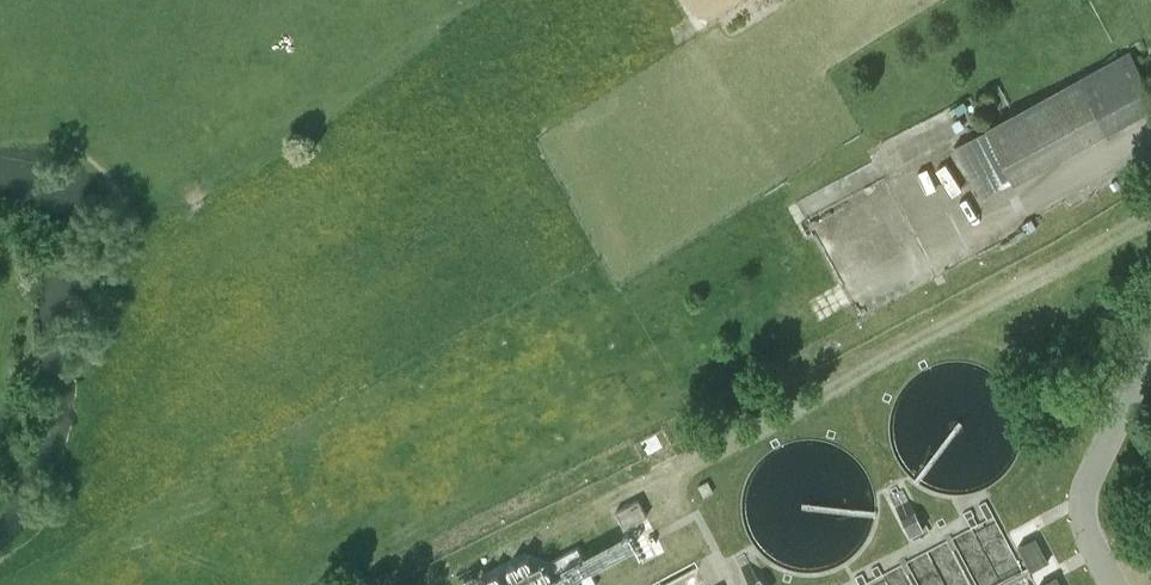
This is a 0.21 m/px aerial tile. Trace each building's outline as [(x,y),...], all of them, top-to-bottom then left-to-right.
[(1147,82),(1129,50),(995,121),(1024,173),(1150,107),(1150,91),(1147,82)] [(981,196),(1024,173),(995,121),(986,126),(954,146),(981,196)] [(1037,227),(1032,218),(1022,223),(1027,232),(1037,227)] [(890,496),(902,518),(911,535),(913,539),(927,532),(924,528),(915,511),(903,489),(890,496)] [(616,511),(625,528),(647,516),(639,499),(616,511)] [(1018,547),(1031,571),(1050,561),(1036,537),(1018,547)] [(590,551),(589,550),(564,565),(570,575),(595,560),(590,551)] [(761,576),(757,578),(750,562),(745,552),(737,556),(742,566),(749,582),(747,583),(748,584),(766,584),(761,576)] [(1057,575),(1039,584),(1040,584),(1062,584),(1057,575)]
